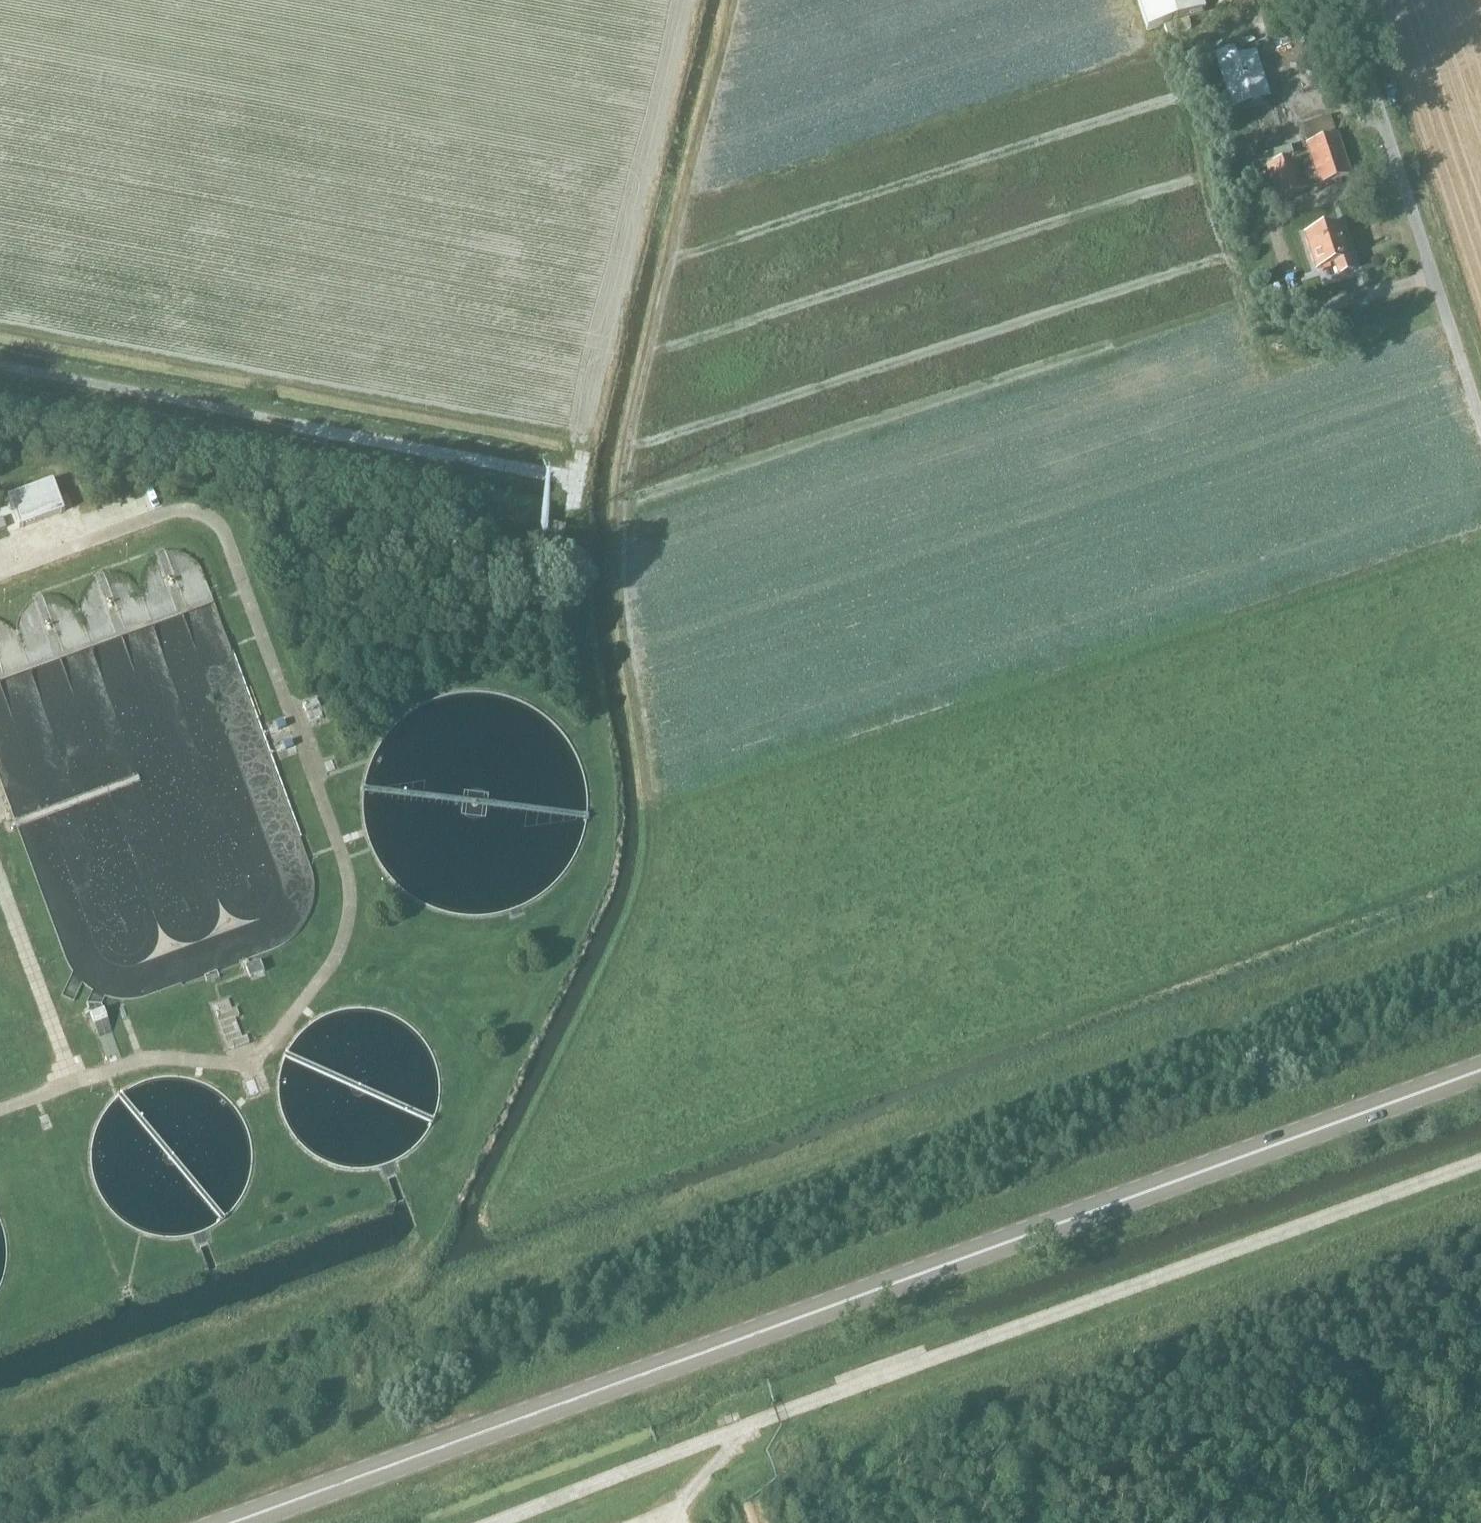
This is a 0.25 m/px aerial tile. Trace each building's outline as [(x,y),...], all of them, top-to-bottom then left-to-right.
[(1200,0),(1137,0),(1147,30),(1204,11),(1200,0)] [(1234,112),(1271,101),(1253,40),(1215,52),(1234,112)] [(1278,196),(1349,175),(1331,116),(1303,124),(1311,152),(1269,165),(1278,196)] [(1339,276),(1353,272),(1338,225),(1307,235),(1318,269),(1335,263),(1339,276)] [(303,705),(310,724),(323,719),(317,700),(303,705)] [(271,736),(283,732),(281,727),(269,731),(271,736)] [(277,752),(288,747),(287,742),(275,746),(277,752)] [(234,1049),(250,1043),(247,1035),(242,1037),(228,1000),(212,1006),(226,1045),(231,1043),(234,1049)]
